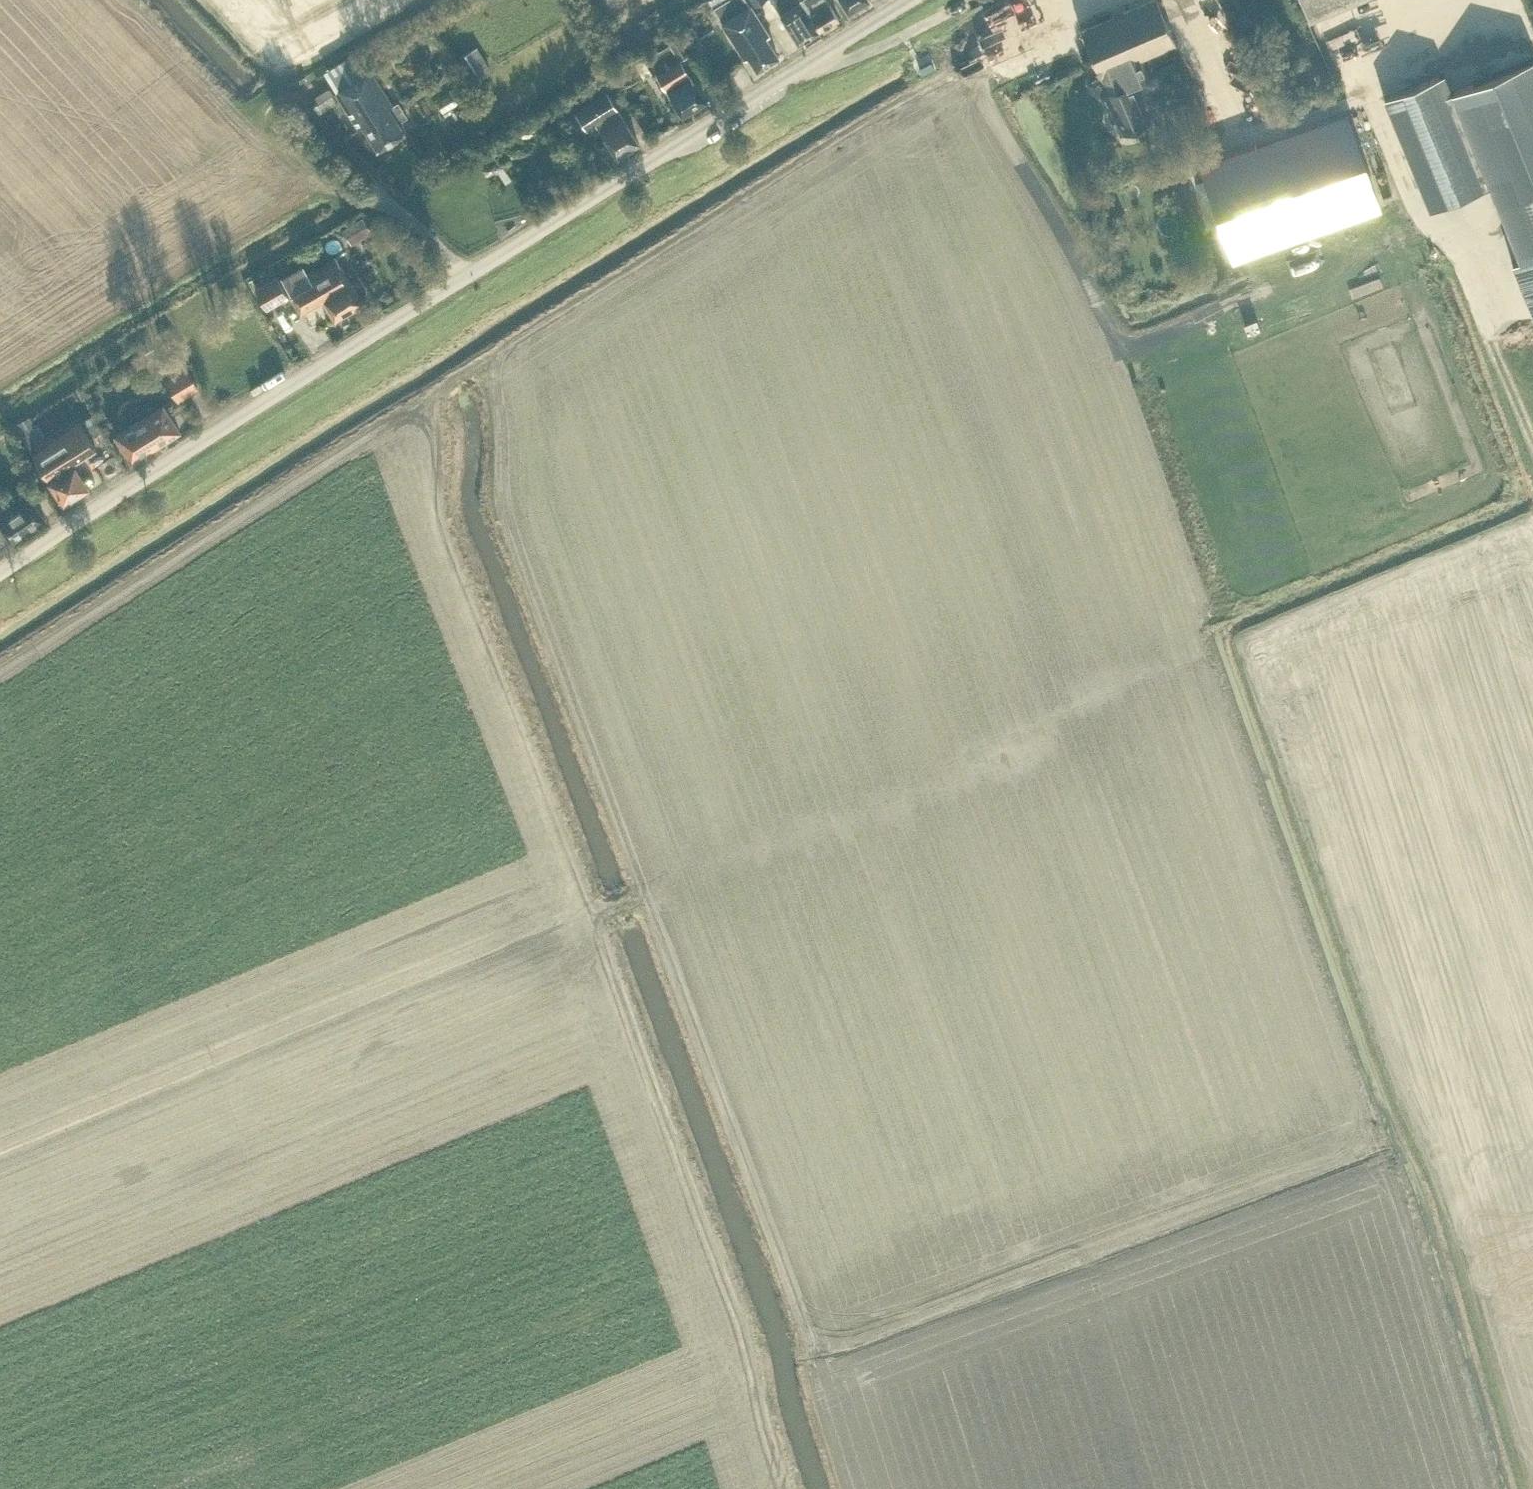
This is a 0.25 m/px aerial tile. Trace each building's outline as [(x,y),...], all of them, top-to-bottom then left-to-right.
[(713,6),(722,20),(721,20),(731,35),(730,35),(741,52),(740,52),(744,59),(748,56),(756,70),(777,57),(765,36),(768,34),(747,0),(723,0),(713,6)] [(818,32),(798,0),(771,0),(798,44),(818,32)] [(820,30),(840,19),(828,0),(801,0),(820,30)] [(869,0),(868,0),(840,0),(848,13),(869,0)] [(1157,0),(1150,0),(1080,30),(1100,75),(1101,75),(1108,92),(1104,94),(1121,132),(1149,121),(1133,83),(1148,77),(1140,58),(1175,43),(1157,0)] [(1308,20),(1355,0),(1299,0),(1308,20)] [(1244,30),(1256,24),(1249,8),(1236,14),(1244,30)] [(693,82),(679,59),(689,53),(677,33),(666,39),(670,45),(649,58),(657,72),(655,73),(681,116),(706,101),(694,81),(693,82)] [(492,70),(477,45),(459,56),(474,81),(492,70)] [(340,89),(357,78),(344,58),(327,69),(340,89)] [(1452,91),(1444,72),(1383,97),(1429,210),(1489,185),(1519,259),(1511,262),(1532,317),(1532,58),(1452,91)] [(1333,74),(1329,65),(1314,72),(1318,81),(1333,74)] [(336,91),(335,92),(357,127),(361,125),(377,149),(403,132),(397,122),(407,116),(397,102),(392,105),(369,69),(367,71),(357,78),(340,89),(336,91)] [(594,99),(575,111),(581,120),(586,129),(596,123),(616,157),(638,143),(621,115),(618,110),(607,92),(615,86),(611,79),(590,92),(594,99)] [(572,94),(567,98),(571,105),(576,101),(572,94)] [(1179,98),(1183,107),(1192,103),(1188,94),(1179,98)] [(581,120),(575,111),(575,110),(563,117),(569,127),(581,120)] [(1379,207),(1346,113),(1199,165),(1233,259),(1379,207)] [(350,225),(359,240),(372,232),(363,216),(350,225)] [(335,320),(363,303),(351,281),(350,282),(346,275),(346,274),(335,255),(307,272),(302,265),(281,278),(291,294),(290,294),(300,311),(322,299),(335,320)] [(266,280),(254,286),(267,309),(289,297),(276,274),(275,275),(266,280)] [(188,367),(166,381),(176,397),(197,383),(188,367)] [(131,460),(179,431),(162,404),(115,434),(131,460)] [(79,423),(40,447),(23,419),(14,425),(47,478),(47,479),(63,504),(87,488),(72,463),(95,448),(79,423)] [(27,493),(26,492),(0,509),(0,526),(11,542),(45,520),(27,493)]
